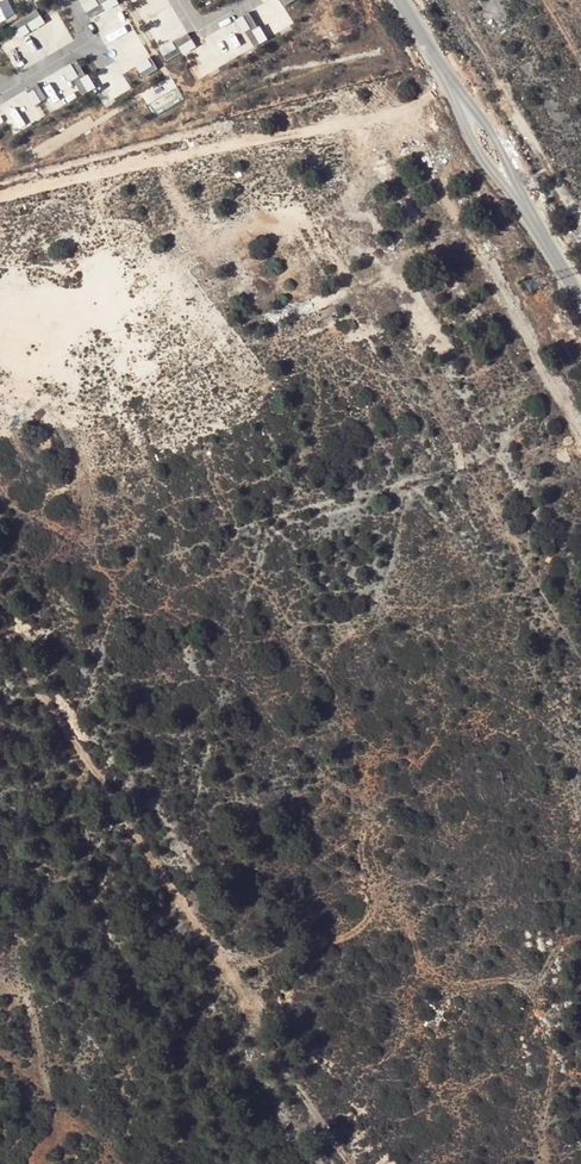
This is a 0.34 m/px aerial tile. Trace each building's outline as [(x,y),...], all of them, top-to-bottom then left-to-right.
[(81,4),(85,11),(98,3),(96,0),(88,0),(81,4)] [(98,3),(85,11),(89,18),(104,9),(101,4),(108,0),(96,0),(98,3)] [(105,11),(118,3),(116,0),(108,0),(101,4),(104,9),(105,11)] [(25,25),(28,30),(30,29),(27,24),(40,16),(36,9),(8,26),(12,33),(25,25)] [(250,29),(245,32),(254,47),(261,43),(253,30),(258,27),(249,12),(242,16),(250,29)] [(44,23),(40,16),(27,24),(30,29),(31,30),(44,23)] [(236,20),(243,33),(245,32),(250,29),(242,16),(236,20)] [(16,40),(29,32),(28,30),(25,25),(12,33),(16,40)] [(258,27),(253,30),(261,43),(267,39),(260,26),(258,27)] [(192,40),(188,33),(172,42),(175,47),(162,54),(166,61),(181,52),(178,48),(192,40)] [(171,40),(158,48),(162,54),(175,47),(172,42),(171,40)] [(181,52),(182,54),(195,46),(192,40),(178,48),(181,52)] [(139,71),(151,64),(148,59),(147,57),(134,64),(139,71)] [(150,57),(148,59),(151,64),(139,71),(142,77),(157,68),(150,57)] [(77,77),(72,80),(81,95),(88,91),(80,78),(85,75),(76,60),(69,64),(77,77)] [(63,68),(70,81),(72,80),(77,77),(69,64),(63,68)] [(85,75),(80,78),(88,91),(95,87),(87,74),(85,75)] [(25,90),(27,93),(32,90),(39,102),(46,98),(37,83),(25,90)] [(39,102),(32,90),(27,93),(25,94),(32,106),(39,102)]
